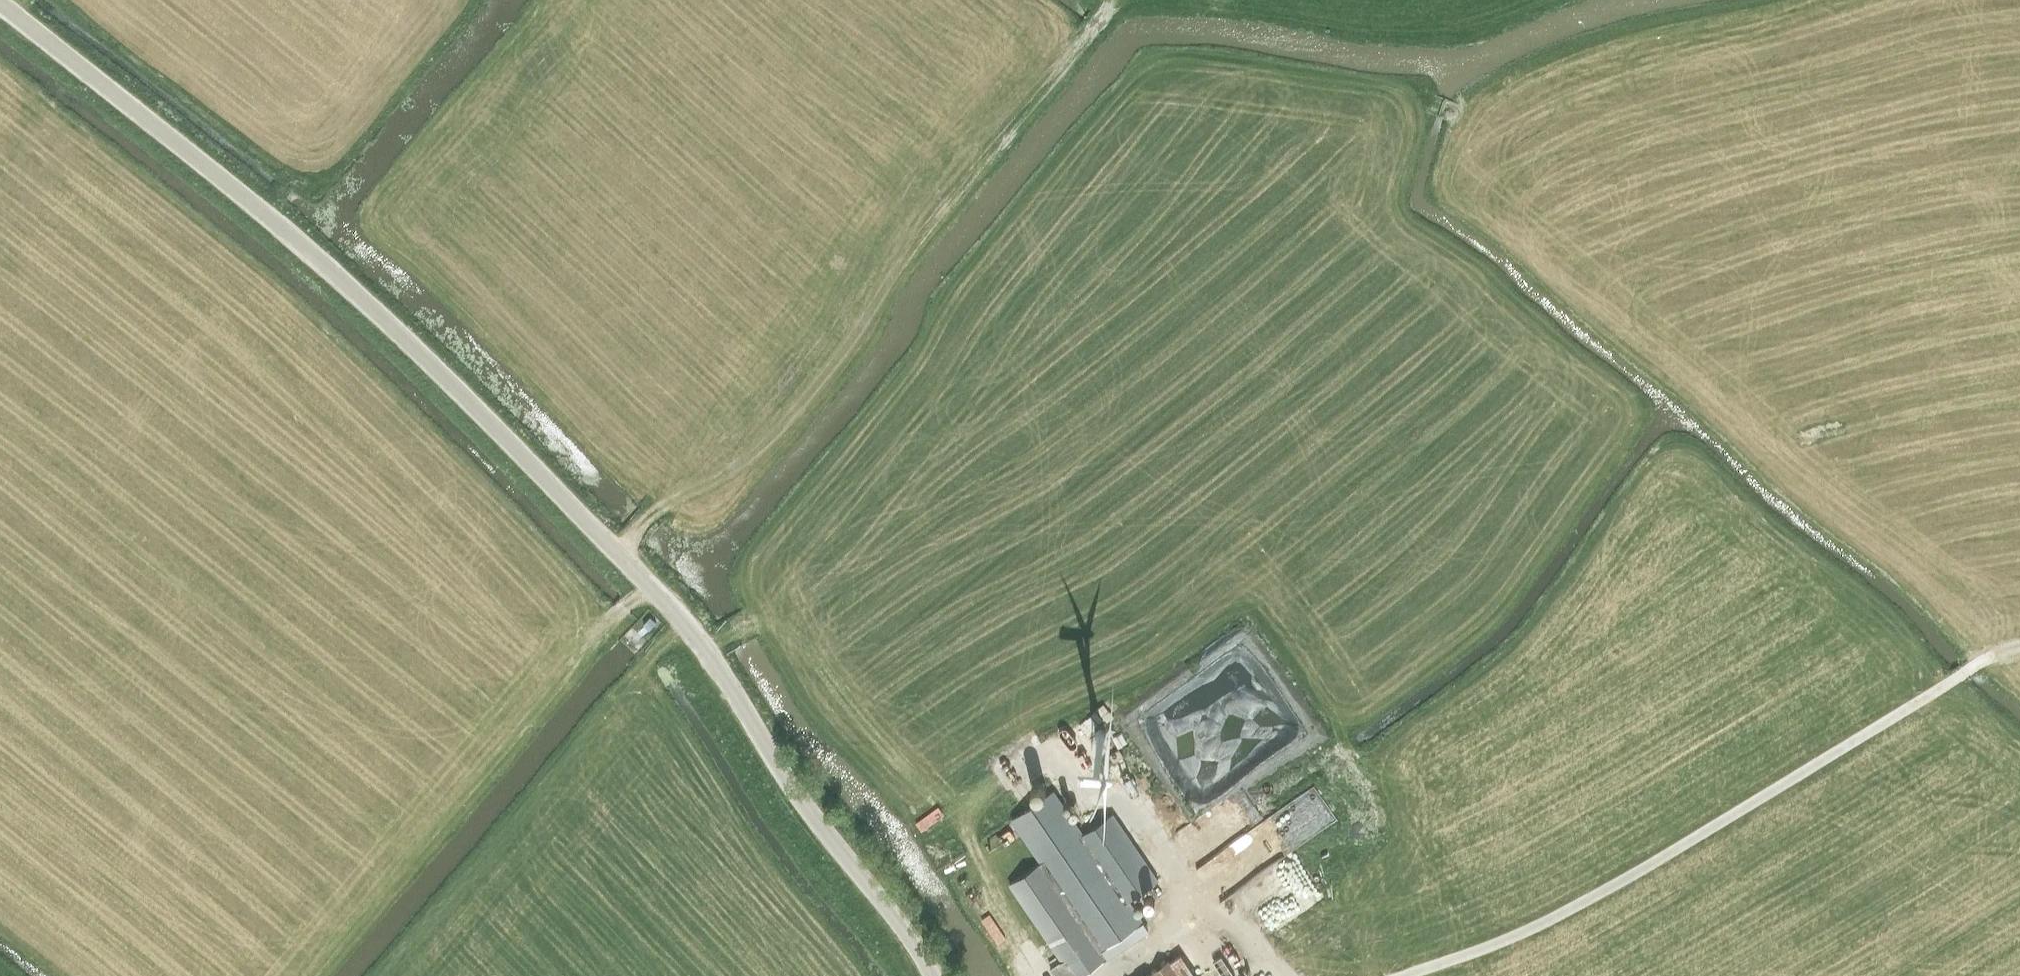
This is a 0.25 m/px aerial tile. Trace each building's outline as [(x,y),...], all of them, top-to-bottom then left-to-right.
[(650,629),(656,622),(650,616),(644,624),(650,629)] [(1124,758),(1119,750),(1110,757),(1115,764),(1124,758)] [(1158,881),(1113,814),(1083,834),(1053,791),(1012,819),(1042,862),(1010,883),(1050,942),(1047,944),(1059,962),(1050,968),(1056,975),(1078,975),(1077,974),(1105,954),(1103,950),(1143,923),(1128,901),(1158,881)] [(1313,866),(1295,874),(1306,899),(1324,891),(1313,866)] [(1145,975),(1180,975),(1169,959),(1153,970),(1145,975)] [(1257,966),(1254,975),(1280,975),(1281,972),(1257,966)]
